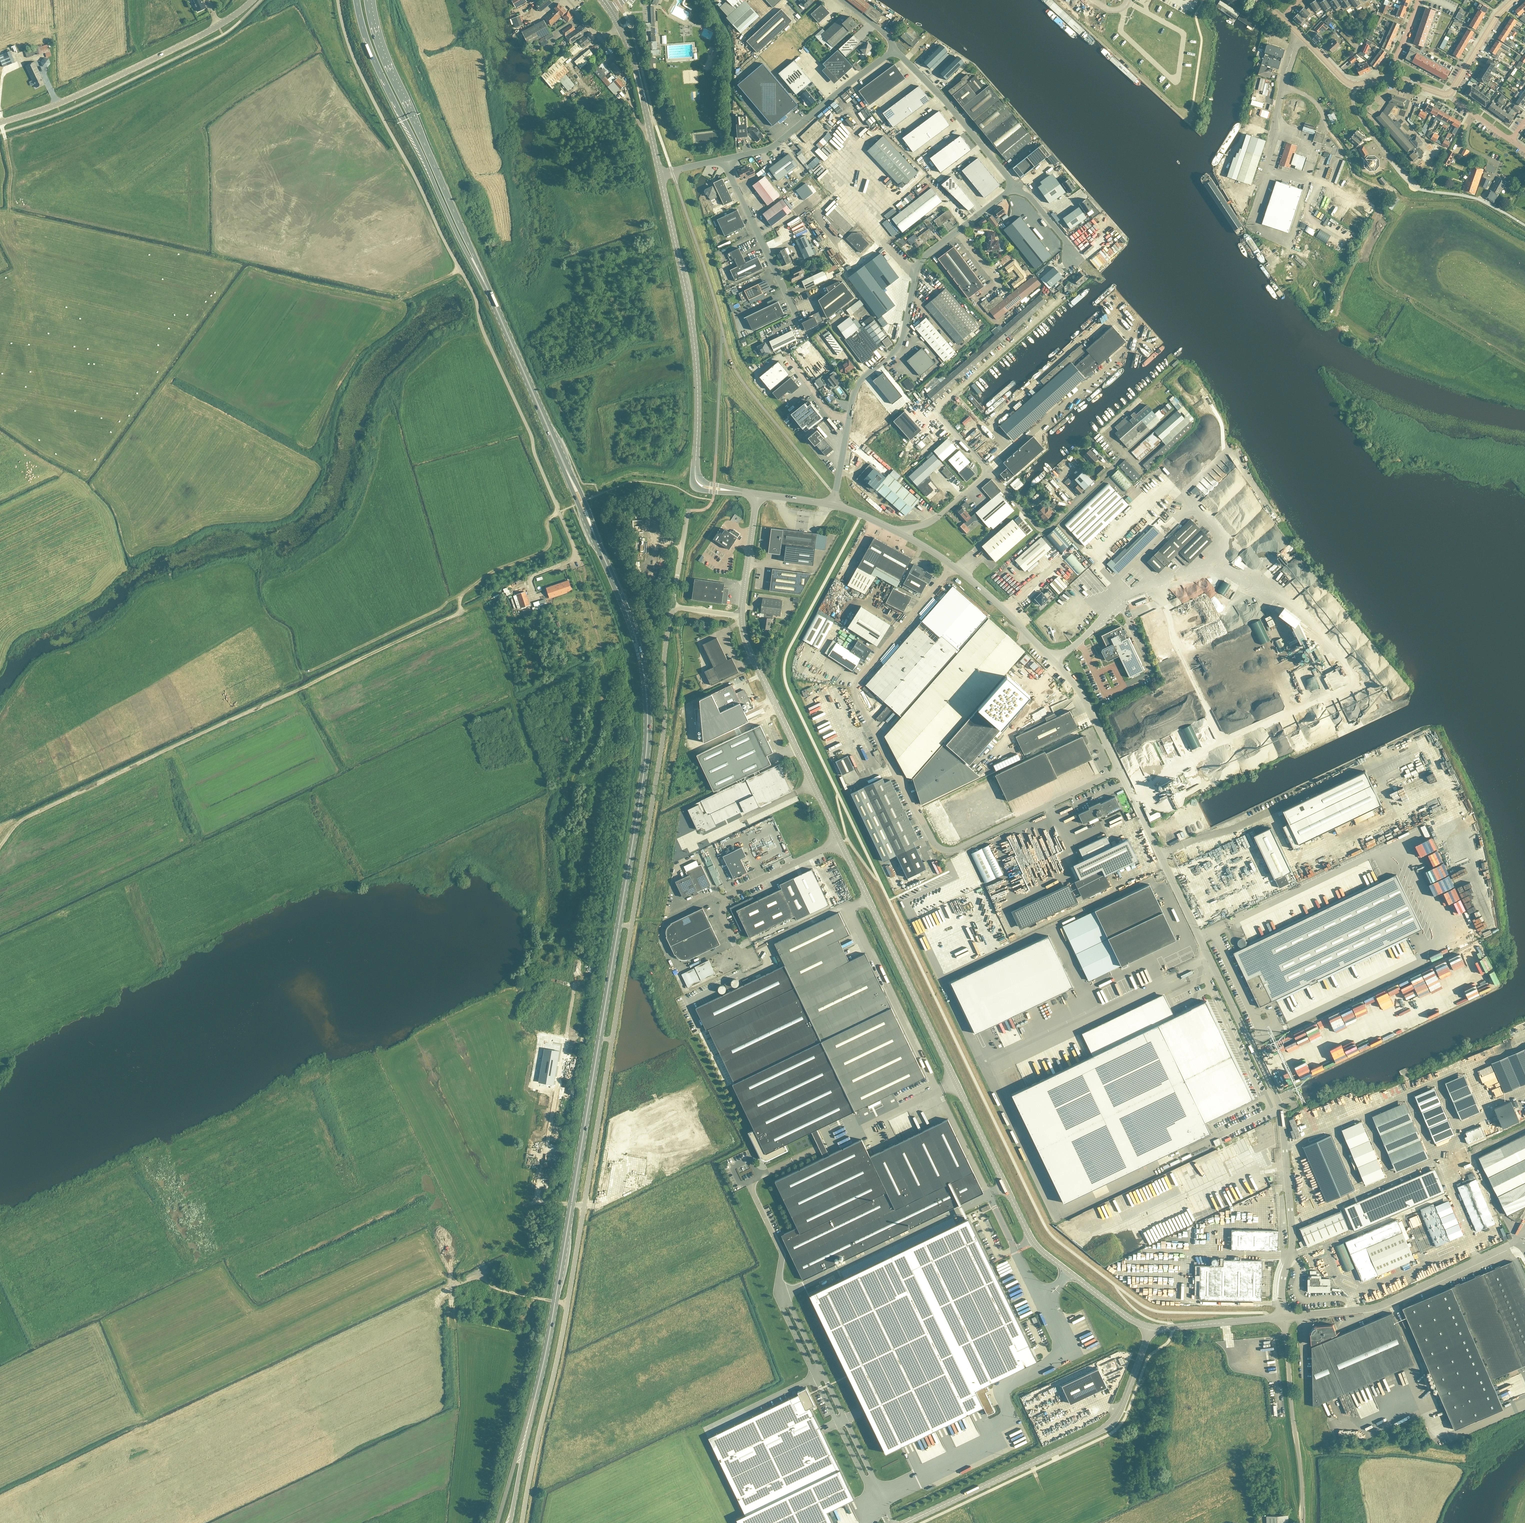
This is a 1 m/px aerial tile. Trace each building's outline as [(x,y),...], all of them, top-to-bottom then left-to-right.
[(194,6),(194,5),(197,12),(205,8),(202,0),(191,0),(194,6)] [(552,2),(551,0),(543,0),(536,6),(541,12),(552,2)] [(725,3),(720,8),(728,17),(726,18),(738,31),(757,14),(745,1),(735,10),(733,7),(740,0),(722,0),(725,3)] [(782,0),(765,0),(773,8),(782,0)] [(801,2),(800,2),(806,8),(814,1),(813,0),(799,0),(801,2)] [(878,24),(881,20),(879,18),(882,15),(863,0),(847,0),(876,23),(878,24)] [(1234,20),(1240,13),(1220,0),(1219,0),(1214,7),(1234,20)] [(1320,1),(1321,4),(1324,9),(1325,11),(1326,11),(1327,13),(1332,10),(1332,9),(1334,8),(1331,3),(1329,5),(1327,1),(1326,0),(1325,0),(1324,1),(1323,0),(1320,1)] [(1330,0),(1331,3),(1334,8),(1337,12),(1337,11),(1341,8),(1343,11),(1346,9),(1341,2),(1339,4),(1337,0),(1336,0),(1331,0),(1330,0)] [(1341,2),(1346,9),(1347,10),(1351,8),(1352,10),(1355,8),(1356,8),(1351,1),(1349,2),(1347,0),(1340,0),(1341,2)] [(1351,1),(1356,8),(1355,8),(1357,9),(1362,6),(1364,10),(1367,8),(1364,5),(1361,0),(1360,0),(1358,1),(1358,0),(1351,0),(1351,1)] [(1313,1),(1309,3),(1310,3),(1310,4),(1317,14),(1324,9),(1321,4),(1319,6),(1317,2),(1316,1),(1314,2),(1313,1)] [(1479,3),(1479,2),(1475,8),(1476,8),(1479,10),(1485,14),(1488,8),(1479,3)] [(562,16),(567,12),(558,4),(554,8),(554,9),(544,18),(551,26),(558,19),(562,16)] [(830,13),(822,4),(810,14),(819,24),(830,13)] [(1424,14),(1435,17),(1437,13),(1440,14),(1441,11),(1432,8),(1432,9),(1426,7),(1424,14)] [(1524,11),(1519,7),(1515,11),(1519,16),(1524,11)] [(1302,9),(1299,11),(1300,12),(1304,16),(1307,18),(1307,19),(1308,20),(1310,17),(1311,17),(1315,14),(1310,9),(1308,11),(1306,10),(1304,8),(1302,9)] [(1405,13),(1393,8),(1393,10),(1397,12),(1396,15),(1403,18),(1405,13)] [(746,41),(757,53),(792,21),(781,9),(746,41)] [(1485,14),(1479,10),(1475,15),(1482,19),(1485,14)] [(564,18),(562,20),(566,23),(568,21),(568,22),(573,16),(568,11),(563,17),(564,18)] [(1254,30),(1257,24),(1241,14),(1238,20),(1254,30)] [(1296,15),(1293,17),(1293,19),(1296,21),(1295,21),(1298,24),(1299,24),(1302,27),(1308,20),(1307,19),(1307,18),(1304,16),(1302,18),(1298,14),(1296,16),(1296,15)] [(1421,21),(1433,24),(1434,20),(1437,21),(1438,18),(1435,17),(1424,14),(1421,21)] [(1472,20),(1479,24),(1482,19),(1475,15),(1472,20)] [(842,16),(841,17),(825,32),(822,29),(815,36),(816,37),(816,38),(823,45),(827,41),(833,48),(858,25),(850,17),(846,20),(842,16)] [(521,17),(512,19),(514,29),(523,27),(521,17)] [(1329,17),(1324,22),(1328,25),(1333,21),(1329,17)] [(1512,26),(1513,26),(1515,23),(1518,25),(1519,23),(1511,18),(1508,23),(1512,26)] [(1471,23),(1469,26),(1476,30),(1479,24),(1472,20),(1469,19),(1468,21),(1471,23)] [(544,20),(522,32),(528,45),(550,33),(544,20)] [(1419,28),(1430,32),(1432,27),(1435,28),(1436,26),(1433,24),(1421,21),(1419,28)] [(893,35),(901,25),(897,22),(889,32),(893,35)] [(1315,30),(1316,30),(1319,33),(1324,28),(1325,29),(1327,26),(1322,22),(1315,30)] [(1390,30),(1396,33),(1398,29),(1388,24),(1385,23),(1384,25),(1391,28),(1390,30)] [(1513,26),(1512,26),(1508,23),(1504,28),(1510,32),(1513,26)] [(571,44),(589,31),(582,25),(575,30),(572,25),(562,31),(566,36),(565,36),(571,44)] [(916,33),(909,27),(901,37),(909,44),(913,48),(921,38),(915,33),(916,33)] [(1416,35),(1428,39),(1429,34),(1432,36),(1433,33),(1430,32),(1419,28),(1416,35)] [(1506,37),(1508,33),(1514,37),(1515,35),(1512,33),(1510,32),(1504,28),(1501,33),(1506,37)] [(1464,34),(1471,38),(1474,32),(1467,29),(1464,34)] [(577,42),(583,48),(595,38),(590,32),(577,42)] [(1382,37),(1393,42),(1394,37),(1382,32),(1381,34),(1383,35),(1382,37)] [(806,50),(791,33),(762,57),(770,67),(767,69),(770,73),(773,71),(776,75),(778,73),(794,60),(806,50)] [(1318,44),(1323,39),(1316,33),(1311,38),(1318,44)] [(1506,37),(1501,33),(1498,39),(1510,47),(1512,44),(1505,39),(1506,37)] [(1471,38),(1464,34),(1461,39),(1468,43),(1471,38)] [(854,35),(838,49),(846,57),(861,43),(854,35)] [(1431,40),(1428,39),(1416,35),(1414,43),(1425,47),(1427,42),(1430,43),(1431,40)] [(541,47),(548,43),(545,37),(538,41),(538,42),(541,47)] [(1380,41),(1391,46),(1393,42),(1382,37),(1381,39),(1377,37),(1376,39),(1380,41)] [(1332,52),(1340,45),(1334,39),(1332,42),(1333,43),(1328,47),(1332,52)] [(1459,44),(1465,48),(1468,43),(1461,39),(1459,44)] [(1493,46),(1498,49),(1500,46),(1508,51),(1509,49),(1496,40),(1493,46)] [(1391,46),(1380,41),(1379,43),(1383,45),(1382,47),(1389,50),(1391,46)] [(583,48),(577,42),(574,44),(575,45),(569,50),(541,76),(552,89),(559,84),(561,82),(564,86),(562,87),(567,92),(568,91),(574,86),(565,75),(569,72),(562,64),(572,54),(574,56),(580,50),(580,51),(583,49),(583,48)] [(590,49),(592,53),(601,47),(599,43),(590,49)] [(862,44),(856,49),(860,53),(862,51),(865,55),(866,54),(867,55),(869,55),(871,54),(871,52),(869,51),(872,48),(868,43),(864,47),(862,44)] [(1366,54),(1368,50),(1370,46),(1365,43),(1361,51),(1365,53),(1366,54)] [(1457,43),(1453,48),(1462,53),(1465,48),(1459,44),(1457,43)] [(51,57),(50,52),(49,50),(48,45),(37,48),(24,52),(26,58),(31,57),(31,56),(39,53),(39,55),(45,53),(46,58),(51,57)] [(1279,70),(1285,50),(1267,45),(1262,64),(1279,70)] [(924,60),(931,67),(945,53),(938,46),(937,48),(934,46),(923,57),(925,59),(924,60)] [(1413,63),(1420,51),(1412,46),(1405,58),(1413,63)] [(1493,46),(1489,51),(1495,55),(1498,49),(1493,46)] [(1380,51),(1376,49),(1375,48),(1374,49),(1384,57),(1387,53),(1381,49),(1380,51)] [(1450,53),(1453,55),(1459,58),(1462,53),(1453,48),(1450,53)] [(587,60),(593,54),(589,49),(589,50),(574,62),(580,69),(589,62),(587,60)] [(1379,64),(1384,57),(1374,49),(1372,51),(1377,55),(1374,58),(1371,56),(1370,58),(1379,64)] [(838,81),(853,67),(837,50),(822,64),(838,81)] [(14,63),(10,51),(2,55),(7,66),(14,63)] [(1420,51),(1413,63),(1420,66),(1426,56),(1427,54),(1420,51)] [(1426,56),(1420,66),(1427,70),(1432,60),(1434,57),(1431,55),(1430,58),(1426,56)] [(1379,64),(1370,58),(1369,57),(1367,59),(1369,60),(1372,62),(1370,64),(1376,68),(1379,64)] [(40,62),(42,67),(47,68),(50,64),(48,59),(43,58),(40,62)] [(955,58),(941,72),(948,79),(962,65),(955,58)] [(1432,60),(1427,70),(1433,74),(1439,63),(1440,60),(1438,59),(1436,62),(1432,60)] [(1486,64),(1496,71),(1498,69),(1494,67),(1496,64),(1489,59),(1486,64)] [(811,82),(794,60),(778,73),(796,95),(811,82)] [(618,76),(624,71),(614,61),(609,65),(613,70),(618,76)] [(36,88),(44,84),(41,77),(34,62),(25,66),(32,81),(33,81),(36,88)] [(1365,73),(1362,66),(1361,64),(1359,63),(1358,63),(1359,67),(1357,68),(1360,75),(1365,73)] [(1363,63),(1361,64),(1362,66),(1365,73),(1370,70),(1367,64),(1364,65),(1363,63)] [(1439,63),(1433,74),(1440,77),(1445,67),(1447,64),(1444,63),(1443,65),(1439,63)] [(762,64),(737,85),(772,127),(798,105),(770,73),(767,69),(762,64)] [(859,91),(859,92),(860,93),(868,104),(869,105),(894,87),(904,80),(905,79),(894,64),(893,65),(883,72),(883,73),(859,91)] [(1495,73),(1496,71),(1486,64),(1483,69),(1490,74),(1492,71),(1495,73)] [(1270,69),(1261,66),(1260,71),(1259,70),(1258,74),(1262,75),(1261,76),(1270,78),(1271,72),(1272,72),(1273,69),(1270,69)] [(1445,67),(1440,77),(1445,80),(1448,75),(1450,76),(1454,68),(1451,66),(1449,69),(1445,67)] [(598,67),(594,71),(601,79),(604,76),(605,76),(606,76),(598,67)] [(977,73),(973,69),(970,72),(969,71),(965,73),(966,74),(963,77),(965,78),(962,80),(961,79),(952,86),(956,91),(977,73)] [(1493,76),(1490,74),(1483,69),(1480,74),(1487,78),(1489,76),(1492,78),(1493,76)] [(977,81),(981,78),(977,73),(956,91),(960,95),(969,88),(967,87),(970,85),(971,86),(974,84),(975,85),(978,82),(977,81)] [(1487,78),(1480,74),(1476,79),(1484,83),(1486,80),(1489,82),(1490,80),(1487,78)] [(611,83),(605,77),(605,76),(604,76),(601,79),(614,94),(624,85),(618,78),(611,83)] [(991,89),(987,85),(983,88),(982,87),(979,89),(980,90),(977,93),(978,94),(976,96),(975,95),(966,102),(969,107),(991,89)] [(1466,93),(1471,97),(1478,86),(1476,85),(1474,88),(1471,86),(1466,93)] [(930,101),(919,86),(882,113),(893,128),(930,101)] [(1471,97),(1476,100),(1481,93),(1478,91),(1480,88),(1478,86),(1471,97)] [(991,97),(994,94),(991,89),(969,107),(973,111),(982,104),(981,103),(983,101),(985,102),(987,100),(988,101),(992,98),(991,97)] [(1476,100),(1480,103),(1485,96),(1483,94),(1485,91),(1483,90),(1481,93),(1476,100)] [(807,105),(808,106),(814,101),(806,91),(800,97),(804,102),(804,103),(804,104),(804,105),(805,106),(806,106),(807,105)] [(1485,96),(1480,103),(1485,107),(1490,100),(1487,98),(1490,95),(1488,93),(1485,96)] [(1424,152),(1419,147),(1421,146),(1423,142),(1417,135),(1413,137),(1412,138),(1409,135),(1408,136),(1406,134),(1405,135),(1400,128),(1401,126),(1397,121),(1394,122),(1388,115),(1395,104),(1403,107),(1404,106),(1408,108),(1410,101),(1406,99),(1406,100),(1391,94),(1389,102),(1390,103),(1384,114),(1382,112),(1376,118),(1407,152),(1408,152),(1410,154),(1408,156),(1413,162),(1419,157),(1421,159),(1423,156),(1422,155),(1424,152)] [(1524,102),(1524,101),(1520,97),(1516,103),(1522,106),(1524,102)] [(1004,106),(1000,101),(997,104),(996,103),(992,106),(993,107),(990,109),(991,111),(989,113),(988,111),(979,118),(983,123),(1004,106)] [(1493,112),(1497,107),(1492,103),(1488,109),(1493,112)] [(1418,116),(1422,118),(1424,119),(1427,114),(1426,114),(1427,111),(1431,113),(1434,107),(1428,104),(1425,110),(1426,110),(1424,113),(1421,111),(1418,116)] [(1513,113),(1514,111),(1516,113),(1517,111),(1519,108),(1515,105),(1512,109),(1512,108),(1510,111),(1509,112),(1508,114),(1504,120),(1509,124),(1513,118),(1511,116),(1513,113)] [(1004,113),(1008,110),(1004,106),(983,123),(987,128),(996,120),(994,119),(997,117),(998,118),(1001,116),(1002,117),(1005,114),(1004,113)] [(1433,118),(1435,119),(1439,110),(1434,107),(1431,113),(1433,114),(1432,117),(1433,118)] [(1497,107),(1493,112),(1499,116),(1503,110),(1497,107)] [(1264,109),(1261,120),(1265,121),(1269,110),(1264,109)] [(1435,119),(1437,120),(1440,122),(1442,119),(1445,113),(1439,110),(1435,119)] [(1503,110),(1499,116),(1504,120),(1508,114),(1503,110)] [(939,111),(902,138),(913,153),(949,125),(939,111)] [(1332,124),(1335,123),(1338,122),(1333,112),(1327,115),(1332,124)] [(1440,122),(1444,124),(1442,127),(1444,127),(1446,125),(1447,122),(1450,116),(1445,113),(1442,119),(1440,122)] [(748,137),(746,116),(736,117),(737,138),(748,137)] [(1446,125),(1448,126),(1449,127),(1450,124),(1453,125),(1456,120),(1450,116),(1447,122),(1446,125)] [(1017,122),(1013,117),(1010,120),(1009,119),(1006,122),(1006,123),(1004,125),(1005,127),(1002,129),(1001,127),(992,135),(996,139),(1017,122)] [(799,137),(806,143),(823,127),(817,120),(799,137)] [(1458,128),(1461,123),(1456,120),(1453,125),(1456,127),(1454,130),(1455,130),(1453,133),(1456,134),(1458,128)] [(1017,129),(1021,126),(1017,122),(996,139),(1000,144),(1009,137),(1008,135),(1010,133),(1011,135),(1014,132),(1015,133),(1018,130),(1017,129)] [(1317,143),(1322,145),(1326,135),(1320,133),(1315,132),(1316,131),(1312,130),(1314,126),(1305,123),(1302,131),(1314,135),(1312,141),(1317,143)] [(756,128),(749,133),(757,142),(763,137),(756,128)] [(722,143),(721,131),(691,134),(692,146),(722,143)] [(1359,149),(1361,148),(1358,145),(1364,138),(1356,131),(1350,140),(1358,146),(1356,148),(1353,149),(1350,151),(1351,154),(1355,152),(1359,149)] [(1031,138),(1027,133),(1023,136),(1022,135),(1019,138),(1020,139),(1017,142),(1018,143),(1016,145),(1015,143),(1006,151),(1009,156),(1031,138)] [(940,173),(971,150),(960,135),(929,158),(940,173)] [(1266,141),(1252,136),(1246,135),(1241,149),(1240,148),(1238,153),(1237,153),(1235,158),(1234,157),(1227,177),(1236,180),(1251,185),(1266,141)] [(918,173),(883,136),(867,151),(902,188),(918,173)] [(1031,146),(1034,143),(1031,138),(1009,156),(1013,160),(1022,153),(1021,151),(1023,149),(1025,151),(1028,148),(1028,149),(1032,147),(1031,146)] [(1446,151),(1450,144),(1444,141),(1440,148),(1446,151)] [(1290,168),(1291,164),(1295,153),(1297,146),(1285,142),(1283,147),(1285,148),(1279,165),(1278,169),(1281,170),(1283,166),(1290,168)] [(1042,145),(1012,168),(1020,178),(1046,157),(1047,158),(1050,155),(1048,152),(1042,145)] [(1364,146),(1361,148),(1359,149),(1364,158),(1366,157),(1368,160),(1367,161),(1367,162),(1367,165),(1367,166),(1370,168),(1373,168),(1374,168),(1376,165),(1376,162),(1376,161),(1374,159),(1373,159),(1370,159),(1369,159),(1367,156),(1369,155),(1364,146)] [(1450,150),(1443,162),(1449,165),(1452,159),(1455,160),(1454,162),(1460,165),(1466,155),(1460,152),(1457,157),(1455,155),(1455,154),(1450,150)] [(1303,156),(1295,153),(1291,164),(1296,166),(1295,168),(1298,169),(1302,171),(1307,158),(1303,156)] [(798,166),(789,154),(769,169),(778,181),(798,166)] [(977,158),(962,171),(984,198),(1000,185),(977,158)] [(1496,167),(1487,164),(1485,170),(1494,173),(1496,167)] [(747,166),(738,171),(741,177),(745,176),(746,179),(755,175),(752,168),(748,170),(747,166)] [(1472,166),(1467,179),(1463,191),(1474,195),(1483,170),(1472,166)] [(1063,186),(1061,187),(1054,176),(1038,188),(1049,204),(1065,192),(1067,191),(1069,194),(1075,189),(1068,179),(1062,184),(1063,186)] [(752,186),(767,205),(779,196),(765,177),(752,186)] [(975,206),(951,177),(941,185),(968,211),(975,206)] [(1483,177),(1480,186),(1486,188),(1490,180),(1483,177)] [(1506,182),(1498,177),(1486,198),(1494,203),(1500,193),(1500,192),(1503,187),(1505,188),(1508,183),(1506,182)] [(717,197),(716,194),(715,193),(718,192),(724,206),(733,201),(722,179),(713,183),(715,186),(713,187),(712,187),(705,190),(706,191),(705,191),(706,194),(707,194),(710,201),(717,197)] [(1276,181),(1262,224),(1288,233),(1303,190),(1276,181)] [(931,188),(891,220),(902,233),(942,201),(931,188)] [(1394,196),(1387,206),(1392,210),(1399,200),(1394,196)] [(782,199),(762,214),(772,227),(791,212),(782,199)] [(1086,214),(1092,209),(1085,199),(1079,204),(1081,206),(1079,208),(1079,207),(1063,219),(1070,229),(1086,218),(1082,212),(1084,211),(1086,214)] [(998,216),(1005,211),(1001,207),(994,212),(998,216)] [(717,220),(715,221),(717,226),(719,225),(724,236),(737,230),(745,227),(737,210),(717,220)] [(955,219),(948,210),(933,221),(938,227),(949,219),(951,222),(955,219)] [(998,225),(991,216),(988,219),(994,227),(998,225)] [(1003,230),(1014,243),(1035,269),(1051,256),(1050,254),(1020,217),(1003,230)] [(1064,225),(1062,226),(1069,238),(1072,236),(1064,225)] [(1312,237),(1315,232),(1307,227),(1304,232),(1312,237)] [(917,248),(919,247),(934,235),(929,229),(917,238),(914,234),(907,240),(911,245),(915,242),(916,243),(914,245),(917,248)] [(995,232),(987,232),(986,238),(988,238),(988,243),(985,243),(986,246),(985,247),(986,249),(987,250),(987,251),(988,251),(989,251),(992,251),(992,250),(999,249),(997,241),(994,241),(995,232)] [(846,239),(860,253),(869,244),(862,238),(862,236),(860,233),(852,233),(846,239)] [(795,240),(804,259),(817,253),(815,248),(812,250),(805,236),(795,240)] [(901,248),(906,244),(902,238),(897,242),(901,248)] [(938,259),(968,299),(984,287),(954,247),(938,259)] [(728,253),(731,260),(734,259),(737,267),(730,270),(736,282),(763,269),(757,257),(746,263),(739,248),(728,253)] [(779,260),(788,255),(785,249),(776,253),(779,260)] [(883,290),(898,277),(880,253),(848,278),(878,318),(895,305),(883,290)] [(788,255),(779,260),(782,266),(791,262),(788,255)] [(1025,274),(1014,261),(1005,268),(1009,273),(1013,269),(1020,278),(1012,284),(1015,288),(1026,280),(1025,274)] [(795,273),(789,276),(792,282),(801,278),(799,274),(803,273),(800,267),(794,271),(795,273)] [(1054,267),(1042,277),(1051,287),(1062,277),(1054,267)] [(805,280),(802,281),(806,289),(817,284),(827,279),(824,271),(813,276),(808,278),(806,279),(805,279),(805,280)] [(1080,273),(1073,280),(1078,285),(1085,279),(1080,273)] [(1003,300),(989,312),(996,320),(1020,301),(1025,297),(1041,284),(1034,276),(1003,300)] [(752,297),(753,298),(763,293),(762,292),(770,288),(766,280),(738,293),(742,301),(752,297)] [(828,292),(818,300),(827,318),(854,297),(842,282),(840,283),(839,281),(826,287),(828,292)] [(925,306),(957,344),(963,339),(978,326),(945,288),(925,306)] [(727,290),(728,298),(738,296),(737,289),(727,290)] [(1038,290),(1030,297),(1031,299),(1040,291),(1038,290)] [(987,313),(989,312),(1003,300),(999,295),(989,303),(986,299),(980,304),(987,313)] [(1046,302),(1040,295),(1028,305),(1035,312),(1046,302)] [(846,310),(850,316),(854,313),(854,312),(863,305),(859,300),(846,310)] [(746,317),(752,331),(783,316),(783,317),(787,315),(785,316),(778,302),(744,318),(746,317)] [(1035,312),(1028,305),(1021,311),(1028,318),(1035,312)] [(1028,318),(1021,311),(1015,317),(1021,324),(1028,318)] [(819,312),(808,317),(809,319),(805,321),(805,322),(800,324),(804,331),(824,321),(819,312)] [(850,317),(837,326),(846,339),(844,340),(862,364),(874,355),(873,353),(870,349),(876,344),(865,329),(859,334),(856,331),(859,329),(850,317)] [(1008,323),(1014,330),(1021,324),(1015,317),(1008,323)] [(955,352),(926,318),(914,328),(944,362),(955,352)] [(874,321),(864,328),(865,329),(876,344),(881,341),(881,340),(886,348),(892,343),(887,337),(887,338),(886,337),(874,321)] [(1001,329),(1008,336),(1014,330),(1008,323),(1001,329)] [(1098,352),(1119,334),(1112,326),(1091,345),(1098,352)] [(995,335),(1001,342),(1008,336),(1001,329),(995,335)] [(774,351),(796,340),(792,331),(769,342),(771,346),(770,346),(769,343),(766,345),(765,344),(758,347),(759,348),(758,349),(760,354),(761,353),(762,356),(769,353),(769,351),(772,350),(771,348),(772,347),(774,351)] [(836,355),(843,350),(831,334),(824,339),(836,355)] [(1086,350),(1099,365),(1126,342),(1119,334),(1098,352),(1091,345),(1086,350)] [(1001,342),(995,335),(988,341),(994,348),(1001,342)] [(795,350),(813,374),(826,365),(808,341),(795,350)] [(988,341),(981,347),(987,354),(994,348),(988,341)] [(1071,363),(1085,378),(1099,365),(1086,350),(1081,345),(1040,381),(1045,386),(1058,374),(1071,363)] [(974,353),(981,360),(987,354),(981,347),(974,353)] [(907,361),(920,376),(935,363),(922,348),(907,361)] [(968,359),(974,366),(981,360),(974,353),(968,359)] [(974,366),(968,359),(961,365),(967,372),(974,366)] [(848,360),(840,367),(840,368),(839,369),(839,370),(840,372),(841,372),(843,371),(845,374),(854,367),(848,360)] [(759,377),(770,390),(789,374),(778,361),(759,377)] [(1058,374),(1072,389),(1085,378),(1071,363),(1058,374)] [(954,371),(960,378),(967,372),(961,365),(954,371)] [(839,383),(839,382),(833,375),(836,373),(834,371),(830,374),(830,375),(830,377),(827,379),(829,382),(828,382),(828,383),(829,385),(830,385),(831,384),(833,387),(836,385),(837,385),(839,384),(839,383)] [(950,375),(956,382),(960,378),(954,371),(950,375)] [(872,382),(873,381),(892,404),(902,396),(883,373),(872,382)] [(1032,398),(1045,412),(1072,389),(1058,374),(1045,386),(1032,398)] [(956,382),(950,375),(941,383),(947,390),(956,382)] [(789,391),(791,394),(799,387),(791,377),(772,393),(778,400),(789,391)] [(908,378),(903,383),(909,391),(915,386),(908,378)] [(818,379),(814,381),(819,388),(823,385),(818,379)] [(947,390),(941,383),(940,383),(938,381),(932,387),(940,396),(947,390)] [(927,395),(933,402),(940,396),(932,387),(929,389),(931,391),(927,395)] [(984,410),(971,395),(968,394),(968,397),(981,413),(984,410)] [(1178,410),(1177,411),(1176,411),(1154,431),(1154,432),(1131,452),(1135,456),(1138,460),(1143,456),(1161,440),(1165,445),(1153,456),(1143,465),(1146,469),(1161,456),(1169,449),(1191,427),(1192,424),(1191,424),(1193,422),(1193,419),(1185,409),(1182,405),(1175,397),(1174,398),(1173,396),(1169,399),(1170,401),(1170,402),(1178,410)] [(1025,403),(1039,418),(1041,419),(1047,414),(1045,412),(1032,398),(1025,403)] [(1084,399),(1066,415),(1070,419),(1088,403),(1084,399)] [(792,414),(805,430),(821,417),(808,401),(792,414)] [(1028,428),(1039,418),(1025,403),(1015,413),(1013,411),(1010,414),(1011,416),(1000,426),(1013,441),(1024,431),(1026,432),(1029,430),(1029,429),(1028,428)] [(1147,405),(1136,415),(1134,412),(1131,415),(1133,418),(1130,420),(1127,416),(1114,427),(1118,431),(1115,434),(1128,449),(1160,420),(1159,420),(1164,416),(1164,415),(1169,411),(1165,406),(1164,407),(1163,405),(1160,408),(1161,408),(1154,414),(1147,405)] [(921,430),(904,411),(893,421),(910,440),(921,430)] [(1051,435),(1069,421),(1065,416),(1047,431),(1051,435)] [(816,430),(808,438),(814,446),(816,445),(825,456),(833,449),(816,430)] [(1033,436),(1022,446),(1003,463),(1007,468),(1000,474),(1006,482),(1044,449),(1033,436)] [(948,456),(956,448),(947,439),(933,451),(938,456),(942,461),(948,456)] [(976,451),(984,443),(981,441),(974,449),(976,451)] [(967,481),(975,474),(967,465),(970,462),(959,450),(948,460),(959,472),(967,481)] [(1083,456),(1092,465),(1098,459),(1089,450),(1083,456)] [(926,496),(927,496),(928,496),(930,495),(930,494),(930,493),(932,491),(927,484),(929,482),(926,478),(941,464),(933,455),(909,477),(926,496)] [(1221,468),(1225,465),(1219,459),(1216,462),(1221,468)] [(1125,460),(1119,465),(1134,482),(1140,476),(1125,460)] [(889,474),(886,478),(870,464),(856,479),(872,493),(875,489),(906,516),(919,501),(889,474)] [(1102,466),(1095,473),(1098,477),(1105,470),(1102,466)] [(1124,492),(1132,484),(1118,470),(1110,477),(1124,492)] [(1083,471),(1074,479),(1084,490),(1093,481),(1083,471)] [(1016,491),(1023,485),(1017,478),(1010,485),(1016,491)] [(981,488),(991,499),(975,514),(980,519),(989,528),(1012,508),(1002,496),(1003,495),(1000,492),(1001,491),(991,480),(981,488)] [(1052,480),(1042,490),(1055,503),(1065,493),(1052,480)] [(1195,481),(1186,489),(1190,493),(1199,485),(1195,481)] [(1128,505),(1108,483),(1064,525),(1084,546),(1128,505)] [(1083,490),(1076,483),(1071,488),(1078,495),(1083,490)] [(955,512),(965,523),(971,517),(961,506),(955,512)] [(1038,513),(1045,521),(1050,515),(1049,514),(1052,511),(1048,507),(1045,510),(1043,508),(1038,513)] [(1026,535),(1012,520),(982,546),(995,562),(1026,535)] [(1154,555),(1147,562),(1158,573),(1165,566),(1169,562),(1176,555),(1186,566),(1211,541),(1190,520),(1158,551),(1154,555)] [(1138,522),(1128,533),(1128,534),(1127,535),(1130,538),(1141,525),(1138,522)] [(965,534),(970,530),(963,523),(959,527),(965,534)] [(1057,526),(1046,536),(1061,553),(1072,543),(1057,526)] [(1111,560),(1107,564),(1112,570),(1114,572),(1115,573),(1158,530),(1154,526),(1128,552),(1125,548),(1112,561),(1111,560)] [(1276,527),(1254,543),(1260,550),(1270,543),(1272,546),(1276,544),(1282,552),(1283,551),(1286,554),(1291,551),(1290,549),(1288,550),(1286,547),(1289,545),(1276,527)] [(739,534),(734,530),(734,531),(733,531),(732,531),(731,531),(730,531),(729,532),(725,529),(722,534),(720,533),(719,534),(718,534),(717,534),(717,533),(713,539),(729,550),(739,534)] [(772,530),(769,552),(784,554),(783,561),(813,565),(815,549),(825,550),(827,535),(817,534),(782,529),(782,531),(772,530)] [(1041,537),(1015,560),(1025,572),(1051,549),(1050,548),(1042,539),(1041,537)] [(874,538),(857,567),(875,577),(876,576),(897,587),(903,574),(912,559),(887,545),(874,538)] [(851,556),(853,556),(852,561),(858,562),(860,552),(852,550),(851,556)] [(1063,559),(1041,579),(1055,595),(1077,574),(1063,559)] [(909,573),(925,582),(929,574),(924,571),(924,570),(914,565),(909,573)] [(875,577),(857,567),(856,569),(847,585),(864,594),(875,577)] [(772,569),(769,591),(800,595),(811,574),(772,569)] [(921,594),(927,583),(925,582),(909,573),(903,584),(921,594)] [(726,589),(724,589),(724,583),(694,579),(692,600),(722,604),(727,604),(727,599),(726,598),(727,590),(726,589)] [(1011,581),(1005,586),(1012,595),(1026,584),(1021,579),(1014,585),(1011,581)] [(570,587),(569,587),(567,581),(546,588),(546,589),(550,598),(572,591),(570,587)] [(1217,594),(1209,583),(1203,587),(1201,584),(1197,587),(1199,590),(1201,589),(1209,600),(1217,594)] [(944,743),(1024,651),(1006,634),(988,618),(952,587),(866,685),(888,705),(876,718),(881,722),(893,709),(893,710),(901,717),(884,736),(906,777),(913,778),(921,804),(979,776),(943,744),(944,743)] [(904,612),(910,599),(910,597),(893,588),(885,603),(904,612)] [(1043,595),(1042,593),(1035,599),(1041,606),(1048,600),(1048,599),(1053,594),(1049,590),(1043,595)] [(516,595),(521,608),(529,606),(524,592),(521,593),(516,595)] [(1072,600),(1077,596),(1073,592),(1068,596),(1072,600)] [(772,619),(773,615),(780,616),(782,601),(762,598),(760,613),(763,614),(763,618),(761,629),(769,630),(771,619),(772,619)] [(1245,616),(1219,616),(1227,635),(1252,623),(1250,623),(1257,620),(1257,616),(1270,616),(1268,611),(1263,614),(1263,612),(1261,608),(1259,608),(1257,604),(1249,607),(1247,607),(1247,611),(1247,613),(1247,615),(1245,616)] [(890,625),(861,606),(847,627),(877,646),(890,625)] [(1307,606),(1307,615),(1321,615),(1321,606),(1307,606)] [(833,622),(816,613),(802,640),(819,649),(833,622)] [(1310,645),(1299,618),(1291,621),(1302,649),(1310,645)] [(1273,621),(1267,624),(1268,626),(1266,627),(1268,631),(1276,627),(1273,621)] [(1137,657),(1128,638),(1126,639),(1120,627),(1101,636),(1106,647),(1102,649),(1101,651),(1105,660),(1108,661),(1119,656),(1123,664),(1129,678),(1144,671),(1137,657)] [(841,636),(837,642),(842,644),(846,638),(841,636)] [(702,645),(713,667),(704,671),(711,685),(739,672),(732,658),(727,660),(717,638),(702,645)] [(1280,653),(1287,649),(1281,638),(1275,642),(1280,653)] [(858,641),(851,652),(836,643),(828,655),(853,672),(862,659),(860,658),(862,656),(865,658),(870,649),(858,641)] [(1315,679),(1307,682),(1311,693),(1319,690),(1315,679)] [(711,694),(720,712),(734,706),(735,708),(741,705),(748,701),(749,700),(744,690),(743,690),(736,693),(732,684),(711,694)] [(1386,698),(1382,685),(1357,692),(1358,695),(1331,703),(1333,708),(1335,707),(1336,711),(1343,709),(1347,721),(1378,711),(1375,701),(1386,698)] [(873,699),(876,696),(870,691),(867,694),(873,699)] [(709,692),(700,697),(702,702),(712,698),(709,692)] [(977,708),(945,744),(968,764),(1000,728),(977,708)] [(1078,729),(1076,724),(1070,711),(1056,717),(1054,713),(1045,718),(1047,722),(1015,737),(1024,755),(1078,729)] [(702,752),(696,755),(711,787),(714,791),(753,773),(758,770),(771,764),(767,755),(773,752),(760,725),(702,752)] [(1092,759),(1085,744),(1087,743),(1087,742),(1085,737),(1083,736),(1082,737),(1082,736),(1045,753),(1045,752),(995,775),(1007,801),(1057,778),(1056,776),(1092,759)] [(847,756),(835,761),(842,775),(854,769),(847,756)] [(699,804),(688,810),(697,830),(701,828),(701,829),(704,830),(705,830),(706,831),(716,826),(715,824),(744,811),(745,813),(758,806),(770,801),(790,791),(782,774),(787,772),(782,763),(779,764),(760,773),(758,770),(753,773),(755,776),(746,780),(746,779),(734,785),(733,786),(701,800),(701,801),(698,802),(699,804)] [(1300,844),(1354,818),(1357,823),(1374,815),(1372,810),(1382,805),(1365,772),(1284,811),(1290,823),(1283,826),(1294,849),(1301,846),(1300,844)] [(882,778),(864,787),(850,793),(883,862),(896,855),(907,878),(926,869),(915,846),(913,842),(918,839),(890,780),(885,783),(882,778)] [(1108,812),(1119,806),(1115,797),(1100,804),(1100,802),(1088,808),(1089,809),(1078,814),(1083,824),(1097,817),(1098,818),(1109,813),(1108,812)] [(1149,823),(1161,818),(1159,813),(1149,817),(1146,809),(1144,809),(1149,823)] [(1285,874),(1292,871),(1271,828),(1255,836),(1280,888),(1284,886),(1289,883),(1285,875),(1285,874)] [(1083,860),(1073,865),(1088,897),(1110,886),(1105,875),(1137,860),(1127,839),(1111,847),(1106,836),(1079,849),(1083,860)] [(989,845),(971,854),(985,883),(1002,874),(989,845)] [(733,879),(747,872),(741,859),(746,857),(742,847),(723,856),(733,879)] [(697,892),(711,886),(701,865),(685,872),(687,876),(675,882),(683,897),(693,893),(694,896),(698,894),(697,892)] [(752,897),(730,908),(740,931),(745,929),(749,938),(795,916),(796,920),(828,905),(811,869),(779,884),(782,889),(754,902),(752,897)] [(1234,953),(1250,987),(1260,1007),(1263,1006),(1266,1005),(1310,983),(1311,985),(1319,982),(1318,980),(1340,969),(1422,929),(1396,875),(1240,950),(1234,953)] [(1421,895),(1439,888),(1436,882),(1419,889),(1421,895)] [(1122,965),(1175,939),(1154,895),(1149,884),(1096,910),(1122,965)] [(1052,908),(1072,900),(1070,894),(1049,903),(1052,908)] [(720,944),(702,908),(671,923),(671,924),(670,925),(669,925),(668,926),(667,927),(667,928),(666,929),(666,930),(666,931),(666,932),(666,933),(666,934),(666,935),(667,936),(666,937),(675,955),(676,955),(677,956),(677,957),(678,957),(679,958),(680,959),(681,959),(682,959),(683,960),(685,960),(686,960),(687,959),(688,959),(688,960),(720,944)] [(838,966),(828,945),(849,935),(838,913),(774,944),(785,965),(696,1008),(706,1030),(708,1029),(734,1083),(732,1084),(754,1130),(749,1133),(760,1157),(761,1156),(761,1157),(762,1158),(763,1158),(764,1159),(765,1159),(766,1159),(767,1159),(768,1159),(787,1150),(784,1145),(811,1132),(819,1148),(824,1158),(775,1181),(797,1227),(781,1235),(803,1280),(983,1193),(948,1119),(870,1157),(861,1140),(829,1155),(824,1145),(817,1129),(854,1111),(855,1114),(856,1113),(855,1111),(924,1077),(865,953),(838,966)] [(1049,937),(951,984),(974,1033),(1073,987),(1049,937)] [(1243,939),(1241,939),(1240,939),(1239,940),(1238,942),(1238,944),(1239,945),(1240,946),(1241,947),(1243,947),(1244,947),(1246,945),(1246,944),(1246,942),(1246,941),(1244,939),(1243,939)] [(695,968),(701,980),(715,974),(708,960),(694,967),(695,968)] [(702,981),(701,980),(695,968),(681,974),(687,985),(686,986),(685,987),(686,988),(686,989),(687,989),(688,989),(692,987),(691,986),(702,981)] [(1419,1000),(1418,990),(1414,990),(1413,986),(1410,987),(1411,997),(1414,997),(1415,999),(1417,998),(1417,1001),(1419,1000)] [(1407,1024),(1407,1025),(1418,1021),(1407,995),(1407,1017),(1405,1018),(1405,1017),(1396,1021),(1396,1027),(1397,1028),(1407,1024)] [(1236,1009),(1243,1024),(1249,1021),(1242,1006),(1236,1009)] [(1011,1095),(1012,1095),(1063,1203),(1200,1138),(1210,1133),(1158,1024),(1011,1095)] [(559,1051),(544,1049),(538,1082),(553,1085),(559,1051)] [(1488,1052),(1475,1056),(1476,1060),(1478,1066),(1491,1062),(1488,1052)] [(1499,1066),(1502,1071),(1508,1067),(1508,1066),(1512,1064),(1513,1066),(1518,1063),(1512,1052),(1499,1059),(1499,1060),(1496,1062),(1497,1064),(1507,1059),(1509,1063),(1506,1065),(1502,1067),(1501,1065),(1499,1066)] [(1519,1077),(1524,1075),(1521,1068),(1502,1075),(1504,1081),(1518,1076),(1519,1077)] [(1404,1085),(1408,1084),(1407,1079),(1404,1080),(1403,1077),(1407,1075),(1405,1070),(1399,1072),(1404,1085)] [(1445,1095),(1466,1089),(1465,1086),(1444,1092),(1445,1095)] [(1425,1109),(1438,1104),(1436,1099),(1430,1101),(1429,1098),(1419,1102),(1420,1105),(1424,1104),(1425,1109)] [(1463,1106),(1462,1102),(1464,1101),(1463,1098),(1449,1103),(1453,1111),(1463,1106)] [(1515,1112),(1511,1101),(1494,1108),(1499,1119),(1515,1112)] [(1412,1167),(1429,1161),(1408,1105),(1373,1118),(1383,1143),(1373,1147),(1364,1124),(1344,1131),(1365,1187),(1386,1179),(1384,1172),(1387,1171),(1386,1168),(1388,1168),(1387,1164),(1391,1162),(1396,1174),(1408,1170),(1409,1171),(1413,1169),(1412,1167)] [(1440,1107),(1423,1113),(1427,1126),(1429,1125),(1430,1128),(1429,1128),(1432,1137),(1434,1136),(1436,1140),(1441,1139),(1439,1134),(1449,1131),(1445,1117),(1443,1117),(1440,1107)] [(1467,1137),(1465,1138),(1467,1144),(1484,1137),(1480,1126),(1465,1133),(1467,1137)] [(1327,1202),(1354,1190),(1331,1135),(1303,1146),(1327,1202)] [(1479,1158),(1507,1215),(1508,1215),(1509,1216),(1508,1216),(1508,1218),(1516,1222),(1517,1220),(1520,1222),(1522,1219),(1519,1217),(1524,1209),(1523,1207),(1524,1206),(1524,1135),(1479,1158)] [(1165,1172),(1162,1178),(1168,1180),(1168,1188),(1175,1191),(1159,1191),(1167,1193),(1158,1197),(1158,1206),(1183,1197),(1186,1189),(1190,1200),(1194,1198),(1191,1205),(1194,1206),(1212,1200),(1198,1194),(1194,1204),(1195,1189),(1202,1186),(1202,1181),(1217,1182),(1220,1174),(1218,1169),(1213,1169),(1213,1173),(1204,1173),(1211,1157),(1220,1157),(1228,1180),(1256,1169),(1246,1142),(1165,1172)] [(1255,1155),(1262,1170),(1274,1165),(1271,1157),(1272,1156),(1269,1149),(1255,1155)] [(1465,1168),(1471,1166),(1464,1149),(1454,1153),(1460,1168),(1464,1166),(1465,1168)] [(1457,1185),(1458,1189),(1476,1231),(1483,1228),(1485,1232),(1489,1230),(1487,1227),(1494,1224),(1473,1173),(1467,1176),(1469,1179),(1457,1185)] [(1380,1192),(1345,1207),(1355,1231),(1434,1197),(1427,1179),(1421,1182),(1418,1175),(1384,1190),(1384,1189),(1379,1191),(1380,1192)] [(626,1188),(637,1188),(637,1176),(625,1176),(626,1188)] [(1304,1214),(1308,1212),(1300,1195),(1296,1197),(1304,1214)] [(1449,1241),(1433,1204),(1420,1209),(1436,1246),(1449,1241)] [(1341,1211),(1300,1228),(1305,1240),(1307,1245),(1308,1247),(1349,1229),(1341,1211)] [(1408,1218),(1413,1228),(1425,1223),(1420,1212),(1412,1216),(1412,1217),(1408,1218)] [(966,1219),(809,1295),(885,1453),(911,1441),(969,1413),(983,1406),(985,1410),(987,1415),(994,1411),(988,1398),(985,1392),(989,1390),(986,1385),(1037,1360),(1035,1356),(1031,1348),(968,1218),(966,1219)] [(1397,1220),(1345,1242),(1362,1282),(1414,1260),(1409,1247),(1408,1245),(1406,1240),(1398,1222),(1397,1220)] [(1231,1250),(1278,1251),(1278,1231),(1231,1230),(1231,1250)] [(1335,1247),(1339,1258),(1340,1261),(1342,1265),(1341,1265),(1344,1270),(1345,1272),(1355,1268),(1345,1242),(1335,1247)] [(1432,1275),(1454,1266),(1450,1257),(1447,1258),(1449,1263),(1437,1268),(1436,1264),(1429,1267),(1432,1275)] [(1262,1260),(1222,1260),(1222,1266),(1199,1265),(1199,1299),(1261,1300),(1262,1260)] [(1468,1278),(1469,1280),(1422,1300),(1403,1308),(1454,1430),(1503,1409),(1490,1380),(1524,1365),(1524,1293),(1523,1288),(1512,1262),(1473,1278),(1473,1277),(1468,1278)] [(1307,1288),(1307,1289),(1308,1289),(1308,1291),(1330,1291),(1330,1279),(1321,1279),(1321,1276),(1319,1276),(1319,1273),(1316,1273),(1316,1271),(1310,1271),(1310,1276),(1308,1276),(1308,1286),(1308,1287),(1307,1287),(1307,1288)] [(1310,1331),(1310,1332),(1311,1344),(1317,1342),(1318,1345),(1312,1347),(1312,1379),(1313,1407),(1413,1364),(1392,1313),(1338,1336),(1333,1325),(1315,1326),(1314,1326),(1314,1327),(1313,1327),(1312,1328),(1311,1329),(1311,1330),(1310,1330),(1310,1331)] [(1098,1368),(1061,1385),(1070,1404),(1098,1390),(1098,1391),(1107,1387),(1103,1379),(1098,1368)] [(708,1438),(745,1515),(736,1519),(738,1522),(833,1522),(827,1512),(848,1501),(854,1499),(810,1407),(814,1405),(810,1396),(806,1388),(800,1391),(797,1392),(798,1394),(708,1438)]
